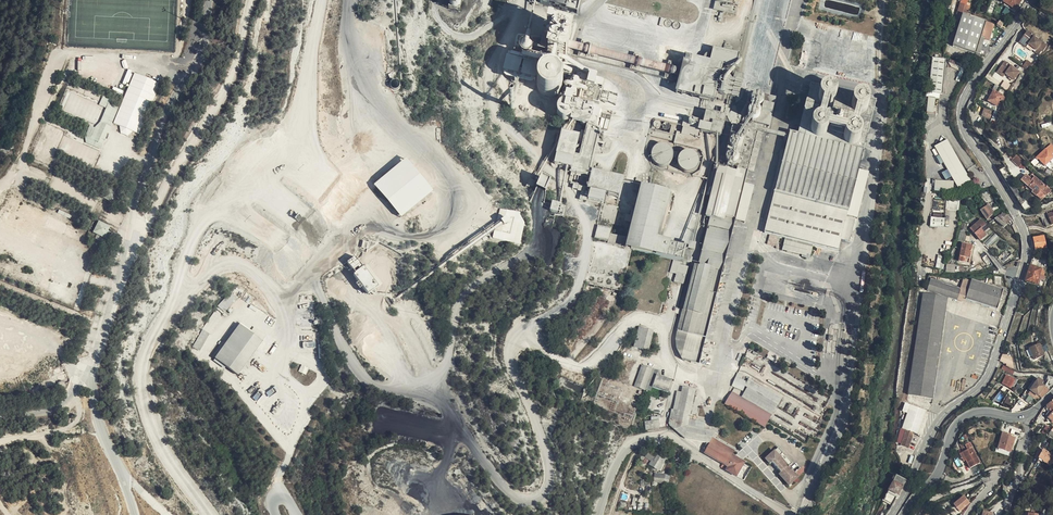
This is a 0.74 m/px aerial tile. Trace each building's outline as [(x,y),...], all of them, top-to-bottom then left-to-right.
[(463,0),(453,0),(451,8),(461,10),(463,0)] [(581,0),(542,0),(541,4),(578,13),(581,0)] [(712,26),(734,31),(740,3),(747,5),(749,0),(718,0),(712,26)] [(997,1),(991,0),(988,13),(994,14),(997,1)] [(957,40),(981,47),(986,32),(994,34),(999,18),(970,10),(972,4),(963,1),(960,9),(965,11),(957,40)] [(1045,4),(1040,11),(1049,17),(1052,11),(1052,9),(1045,4)] [(556,23),(557,9),(546,5),(539,28),(556,33),(556,23)] [(582,15),(557,9),(556,23),(556,33),(558,33),(556,40),(556,55),(555,71),(567,75),(568,70),(679,101),(674,116),(711,126),(715,116),(730,120),(737,97),(722,93),(723,91),(684,79),(683,84),(572,54),(582,15)] [(1039,30),(1039,31),(1031,25),(1025,34),(1032,39),(1030,42),(1035,45),(1036,44),(1037,43),(1039,44),(1038,46),(1043,49),(1046,44),(1047,45),(1051,40),(1043,34),(1044,33),(1039,30)] [(531,59),(534,62),(536,53),(526,50),(525,55),(528,57),(531,59)] [(533,65),(534,62),(531,59),(528,57),(525,55),(524,58),(527,60),(531,63),(533,65)] [(955,55),(953,61),(969,66),(971,61),(955,55)] [(1031,64),(1036,59),(1031,55),(1026,61),(1031,64)] [(1008,68),(1017,75),(1022,67),(1008,56),(1002,64),(1008,68)] [(531,71),(533,65),(531,63),(527,60),(524,58),(521,68),(531,71)] [(946,89),(949,62),(936,60),(934,74),(933,88),(946,89)] [(536,97),(540,81),(509,72),(505,88),(536,97)] [(563,100),(563,98),(554,86),(550,85),(547,86),(545,87),(542,88),(540,90),(537,93),(536,98),(536,101),(538,106),(542,110),(546,112),(551,112),(555,111),(558,109),(561,106),(562,103),(563,100)] [(554,86),(563,98),(563,95),(561,92),(558,89),(555,87),(554,86)] [(1004,101),(1009,92),(997,86),(991,96),(1000,101),(1001,100),(1004,101)] [(576,87),(571,106),(570,110),(562,138),(571,140),(557,188),(569,191),(567,201),(580,205),(579,214),(593,218),(590,230),(627,239),(632,216),(637,217),(631,240),(656,246),(661,223),(667,225),(660,258),(686,265),(697,225),(702,203),(688,200),(685,212),(659,206),(589,186),(606,127),(620,131),(621,127),(650,135),(643,170),(646,176),(704,192),(718,139),(624,114),(627,102),(576,87)] [(848,220),(878,105),(811,87),(795,148),(788,146),(765,237),(784,242),(782,255),(805,261),(806,253),(812,255),(813,249),(839,256),(842,243),(851,246),(857,223),(848,220)] [(108,105),(109,104),(110,100),(101,96),(99,101),(108,105)] [(993,114),(996,106),(987,103),(985,111),(993,114)] [(99,129),(107,132),(116,107),(109,104),(108,105),(99,129)] [(749,112),(746,111),(736,151),(724,148),(704,227),(691,279),(673,353),(677,362),(680,367),(698,372),(759,138),(767,140),(776,111),(761,107),(759,114),(757,114),(758,117),(757,119),(756,122),(753,123),(749,123),(747,121),(746,120),(745,117),(746,115),(747,113),(749,112)] [(758,117),(757,114),(755,112),(753,111),(750,111),(749,112),(747,113),(746,115),(745,117),(746,120),(747,121),(749,123),(753,123),(756,122),(757,119),(758,117)] [(89,139),(94,141),(99,130),(93,128),(89,139)] [(99,130),(94,141),(102,144),(107,132),(99,129),(99,130)] [(932,147),(940,164),(944,163),(948,170),(942,173),(945,180),(953,176),(958,187),(970,182),(950,139),(932,147)] [(1040,152),(1048,161),(1052,156),(1052,148),(1051,146),(1046,150),(1045,148),(1040,152)] [(1019,158),(1023,161),(1028,156),(1020,148),(1018,151),(1015,149),(1014,150),(1019,158)] [(1015,156),(1012,160),(1021,169),(1025,164),(1015,156)] [(407,158),(373,183),(399,217),(433,192),(407,158)] [(1049,181),(1035,169),(1032,171),(1029,168),(1027,170),(1032,177),(1037,184),(1043,192),(1047,189),(1049,190),(1052,186),(1052,185),(1050,183),(1051,182),(1049,181)] [(1035,187),(1042,193),(1043,192),(1037,184),(1032,177),(1027,170),(1024,173),(1036,185),(1035,187)] [(935,182),(934,191),(953,192),(953,183),(935,182)] [(987,187),(985,190),(990,199),(992,198),(993,200),(998,197),(991,186),(987,187)] [(106,198),(117,203),(121,192),(110,187),(106,198)] [(663,193),(659,206),(685,212),(688,200),(663,193)] [(995,207),(997,206),(993,200),(992,198),(990,199),(991,201),(984,205),(989,211),(991,214),(997,209),(995,207)] [(1025,201),(1021,205),(1025,209),(1029,206),(1025,201)] [(1049,204),(1041,207),(1043,210),(1045,209),(1049,217),(1052,217),(1052,202),(1049,204)] [(551,211),(562,214),(564,206),(553,203),(551,211)] [(996,218),(1005,227),(1011,220),(1012,220),(1005,214),(1003,213),(996,218)] [(992,221),(992,220),(990,217),(989,217),(988,218),(985,214),(975,224),(984,236),(990,231),(988,228),(993,224),(991,222),(992,221)] [(931,217),(931,226),(945,226),(945,217),(931,217)] [(521,232),(518,227),(498,223),(492,250),(517,255),(521,232)] [(656,246),(631,240),(626,262),(691,279),(704,227),(697,225),(686,265),(660,258),(667,225),(661,223),(656,246)] [(97,232),(105,235),(107,227),(100,224),(97,232)] [(1046,247),(1044,236),(1034,238),(1036,248),(1046,247)] [(977,242),(967,240),(963,257),(973,259),(977,242)] [(937,267),(944,268),(945,255),(938,255),(937,267)] [(1045,275),(1049,261),(1033,256),(1026,280),(1043,286),(1047,275),(1045,275)] [(954,272),(956,264),(948,263),(946,270),(954,272)] [(381,293),(367,274),(354,284),(368,304),(381,293)] [(957,298),(958,296),(960,288),(931,278),(928,289),(957,298)] [(964,278),(960,288),(958,296),(965,298),(970,281),(964,278)] [(971,278),(970,281),(965,298),(997,309),(1003,288),(971,278)] [(231,291),(216,307),(224,313),(238,297),(231,291)] [(932,397),(948,296),(923,292),(908,394),(909,395),(908,399),(911,400),(912,395),(932,397)] [(1026,312),(1029,300),(1023,298),(1019,310),(1026,312)] [(398,311),(392,301),(385,306),(391,315),(398,311)] [(213,311),(194,346),(201,349),(212,330),(211,330),(220,315),(213,311)] [(237,322),(213,355),(215,357),(239,323),(237,322)] [(239,325),(213,360),(240,379),(265,344),(239,325)] [(635,344),(649,348),(654,330),(641,326),(635,344)] [(1044,355),(1039,344),(1030,348),(1034,359),(1044,355)] [(1002,354),(1000,360),(1002,361),(1006,363),(1006,364),(1014,366),(1011,356),(1002,354)] [(635,361),(622,357),(617,373),(629,377),(635,361)] [(302,364),(299,371),(306,374),(309,367),(302,364)] [(645,390),(653,369),(643,366),(634,385),(645,390)] [(659,372),(653,369),(645,390),(651,392),(653,386),(657,377),(659,372)] [(744,392),(748,384),(743,381),(746,377),(740,373),(733,387),(744,392)] [(1005,374),(1003,378),(1006,380),(1005,383),(1012,387),(1016,380),(1005,374)] [(672,382),(657,377),(653,386),(668,393),(672,382)] [(731,397),(771,419),(775,412),(783,396),(750,380),(748,384),(744,392),(743,395),(735,391),(731,397)] [(1030,389),(1031,390),(1038,394),(1044,385),(1041,383),(1037,380),(1030,389)] [(1040,396),(1041,397),(1049,389),(1044,385),(1038,394),(1040,396)] [(1002,403),(1010,390),(1003,386),(996,399),(1002,403)] [(721,467),(737,476),(744,462),(732,456),(735,452),(712,438),(715,432),(697,428),(697,423),(689,421),(694,390),(682,387),(674,415),(667,413),(666,416),(668,422),(673,426),(681,432),(685,435),(688,437),(691,438),(708,444),(704,451),(707,452),(706,456),(722,465),(721,467)] [(1037,399),(1040,396),(1038,394),(1031,390),(1029,393),(1029,394),(1025,400),(1028,402),(1030,399),(1032,400),(1034,397),(1037,399)] [(656,411),(658,397),(647,396),(645,409),(656,411)] [(765,428),(771,419),(731,397),(727,405),(765,428)] [(904,430),(906,430),(901,444),(909,447),(915,431),(918,432),(927,409),(906,402),(904,410),(907,411),(902,427),(905,428),(904,430)] [(1003,431),(998,447),(1010,451),(1015,437),(1010,436),(1011,434),(1003,431)] [(980,462),(972,446),(959,453),(963,460),(966,459),(970,467),(980,462)] [(1040,454),(1045,456),(1044,460),(1043,461),(1051,465),(1052,462),(1052,456),(1048,453),(1049,451),(1043,448),(1040,454)] [(781,457),(777,453),(766,461),(770,465),(774,463),(783,473),(779,475),(789,487),(799,478),(789,467),(792,464),(784,454),(781,457)] [(659,456),(653,466),(659,469),(666,457),(661,454),(659,456)] [(649,463),(653,466),(659,456),(658,455),(656,458),(655,457),(654,460),(652,459),(649,463)] [(892,503),(902,486),(906,479),(896,474),(893,482),(883,499),(892,503)] [(970,502),(964,495),(953,503),(959,511),(970,502)]
